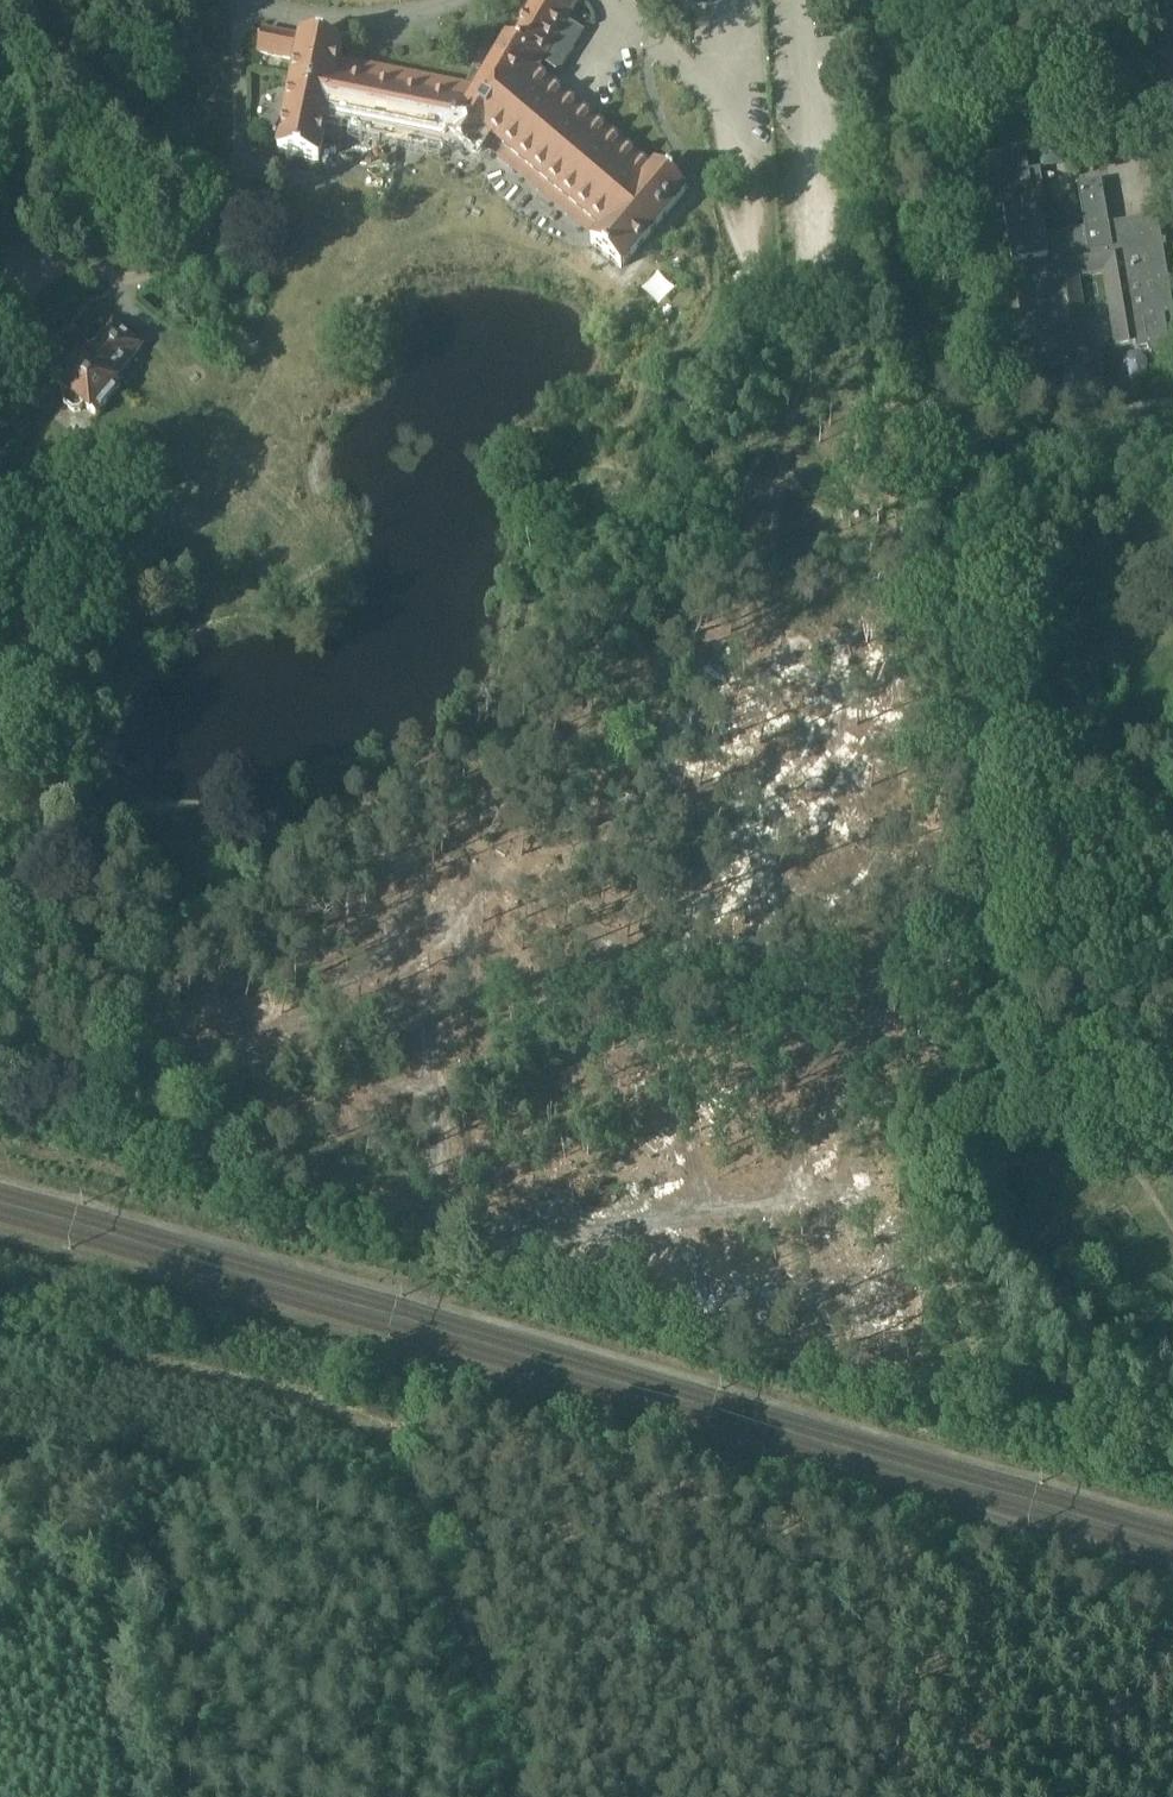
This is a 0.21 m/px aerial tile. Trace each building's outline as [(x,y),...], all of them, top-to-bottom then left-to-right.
[(484,137),(597,232),(589,242),(623,271),(689,193),(655,165),(653,167),(540,71),(580,4),(573,0),(535,0),(512,37),(511,37),(485,79),(475,73),(465,89),(339,66),(342,48),(262,33),(258,53),(297,61),(280,153),(321,161),(328,122),(447,144),(451,137),(475,152),(484,137)] [(1160,18),(1164,40),(1168,43),(1170,52),(1160,53),(1169,115),(1172,117),(1172,16),(1160,18)] [(1134,128),(1107,132),(1111,156),(1138,151),(1134,128)] [(1003,210),(1013,269),(1018,269),(1019,276),(1014,277),(1021,316),(1003,319),(1006,336),(987,339),(989,352),(1022,346),(1024,359),(1022,359),(1023,366),(1040,363),(1042,375),(1063,371),(1062,365),(1074,363),(1072,356),(1091,353),(1078,277),(1105,272),(1118,348),(1137,344),(1138,352),(1149,349),(1150,355),(1171,351),(1169,340),(1172,339),(1172,303),(1163,250),(1159,250),(1158,244),(1162,243),(1159,224),(1118,232),(1117,226),(1109,228),(1101,182),(1077,187),(1085,232),(1046,239),(1043,228),(1042,228),(1038,207),(1045,206),(1043,193),(1041,193),(1037,175),(1028,177),(1024,151),(1010,153),(1010,151),(983,156),(987,176),(975,178),(980,201),(973,203),(975,215),(1003,210)] [(0,207),(0,236),(14,225),(0,207)] [(143,343),(113,321),(86,356),(83,353),(59,383),(71,393),(67,398),(68,404),(78,412),(85,411),(89,406),(100,415),(124,384),(116,379),(143,343)]
